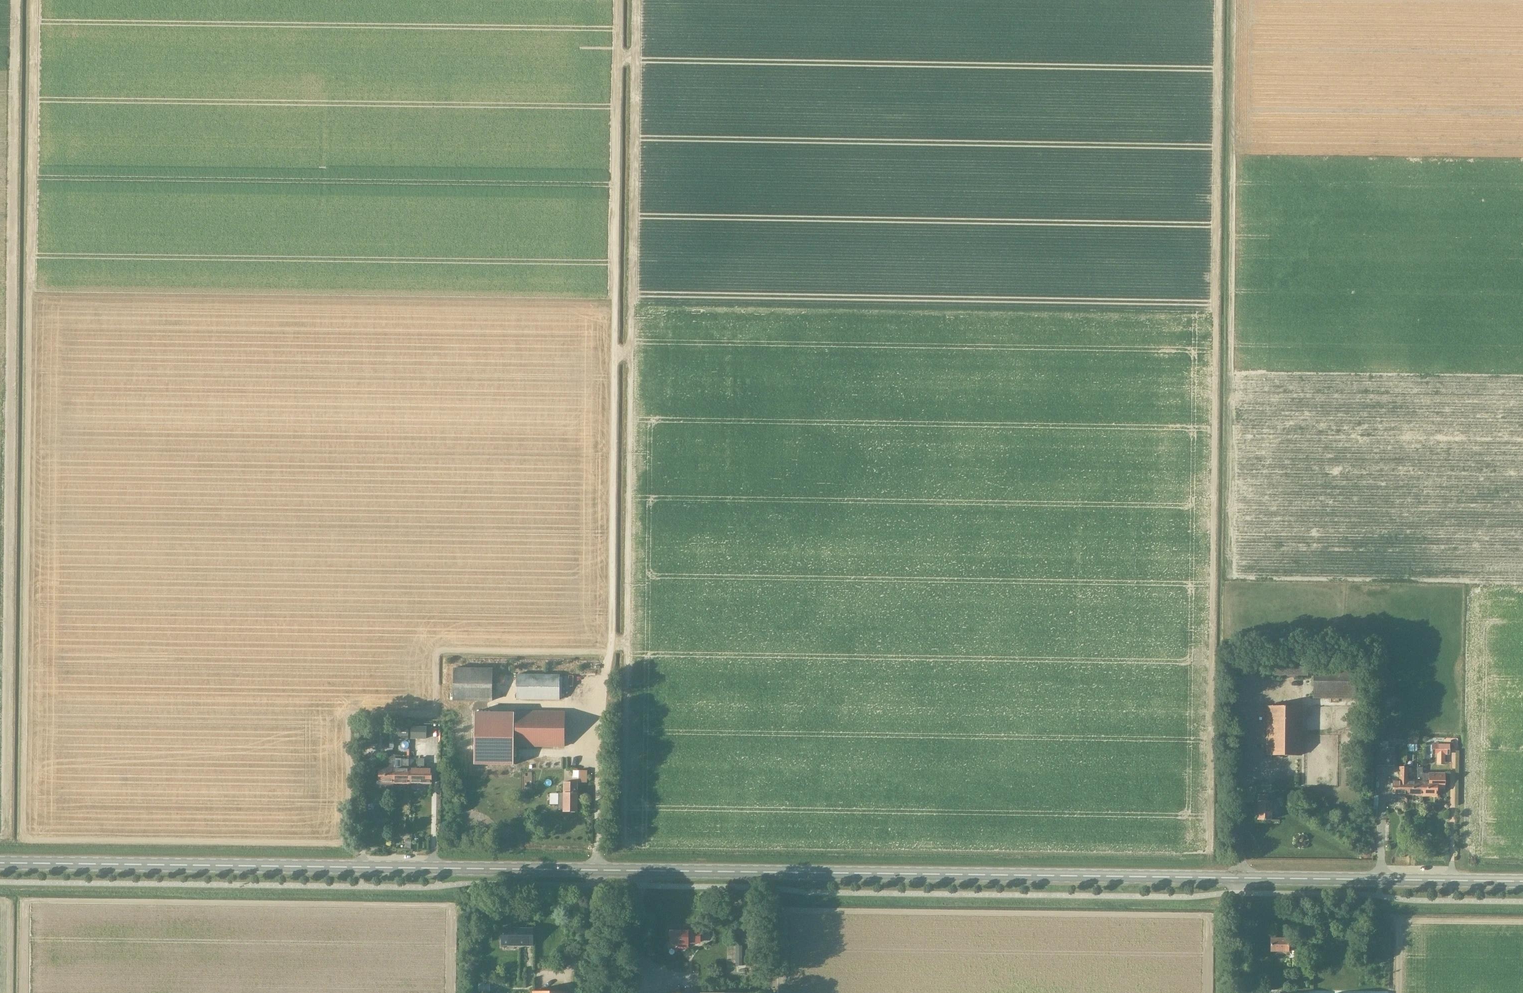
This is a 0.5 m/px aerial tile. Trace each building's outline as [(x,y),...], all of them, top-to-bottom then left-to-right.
[(1307,678),(1308,657),(1268,656),(1267,677),(1307,678)] [(1314,665),(1313,698),(1356,699),(1357,666),(1314,665)] [(454,668),(454,700),(491,701),(492,669),(454,668)] [(559,700),(560,674),(516,674),(516,700),(559,700)] [(1301,755),(1302,707),(1267,706),(1266,754),(1301,755)] [(516,723),(515,746),(564,746),(564,712),(516,711),(516,713),(516,723)] [(514,723),(516,723),(516,713),(474,712),(473,764),(513,765),(514,723)] [(392,727),(392,737),(408,737),(408,727),(392,727)] [(426,738),(426,727),(411,727),(411,738),(426,738)] [(385,757),(385,740),(373,740),(373,757),(385,757)] [(394,783),(394,767),(395,754),(389,754),(389,767),(379,767),(379,783),(394,783)] [(409,768),(409,783),(431,784),(432,769),(424,768),(424,755),(418,755),(418,768),(409,768)] [(409,768),(409,760),(401,759),(401,768),(394,767),(394,783),(409,783),(409,768)] [(1291,776),(1291,764),(1281,764),(1280,776),(1291,776)] [(1407,796),(1407,780),(1408,767),(1399,767),(1399,780),(1393,780),(1392,795),(1407,796)] [(1422,796),(1422,772),(1422,767),(1417,767),(1417,780),(1407,780),(1407,796),(1422,796)] [(1445,773),(1431,772),(1422,772),(1422,796),(1436,796),(1437,789),(1444,789),(1445,773)] [(577,812),(577,793),(577,782),(563,782),(563,783),(564,783),(564,793),(558,793),(558,810),(563,810),(563,812),(577,812)] [(1257,801),(1257,820),(1270,820),(1271,801),(1268,801),(1268,795),(1258,795),(1258,801),(1257,801)] [(700,942),(700,929),(699,929),(699,931),(688,931),(670,931),(670,944),(677,944),(677,947),(688,947),(688,942),(700,942)] [(525,948),(525,931),(501,931),(501,946),(514,947),(514,948),(525,948)] [(1295,948),(1295,938),(1289,938),(1270,938),(1270,951),(1289,952),(1289,948),(1295,948)] [(524,985),(524,978),(506,976),(505,984),(524,985)]
